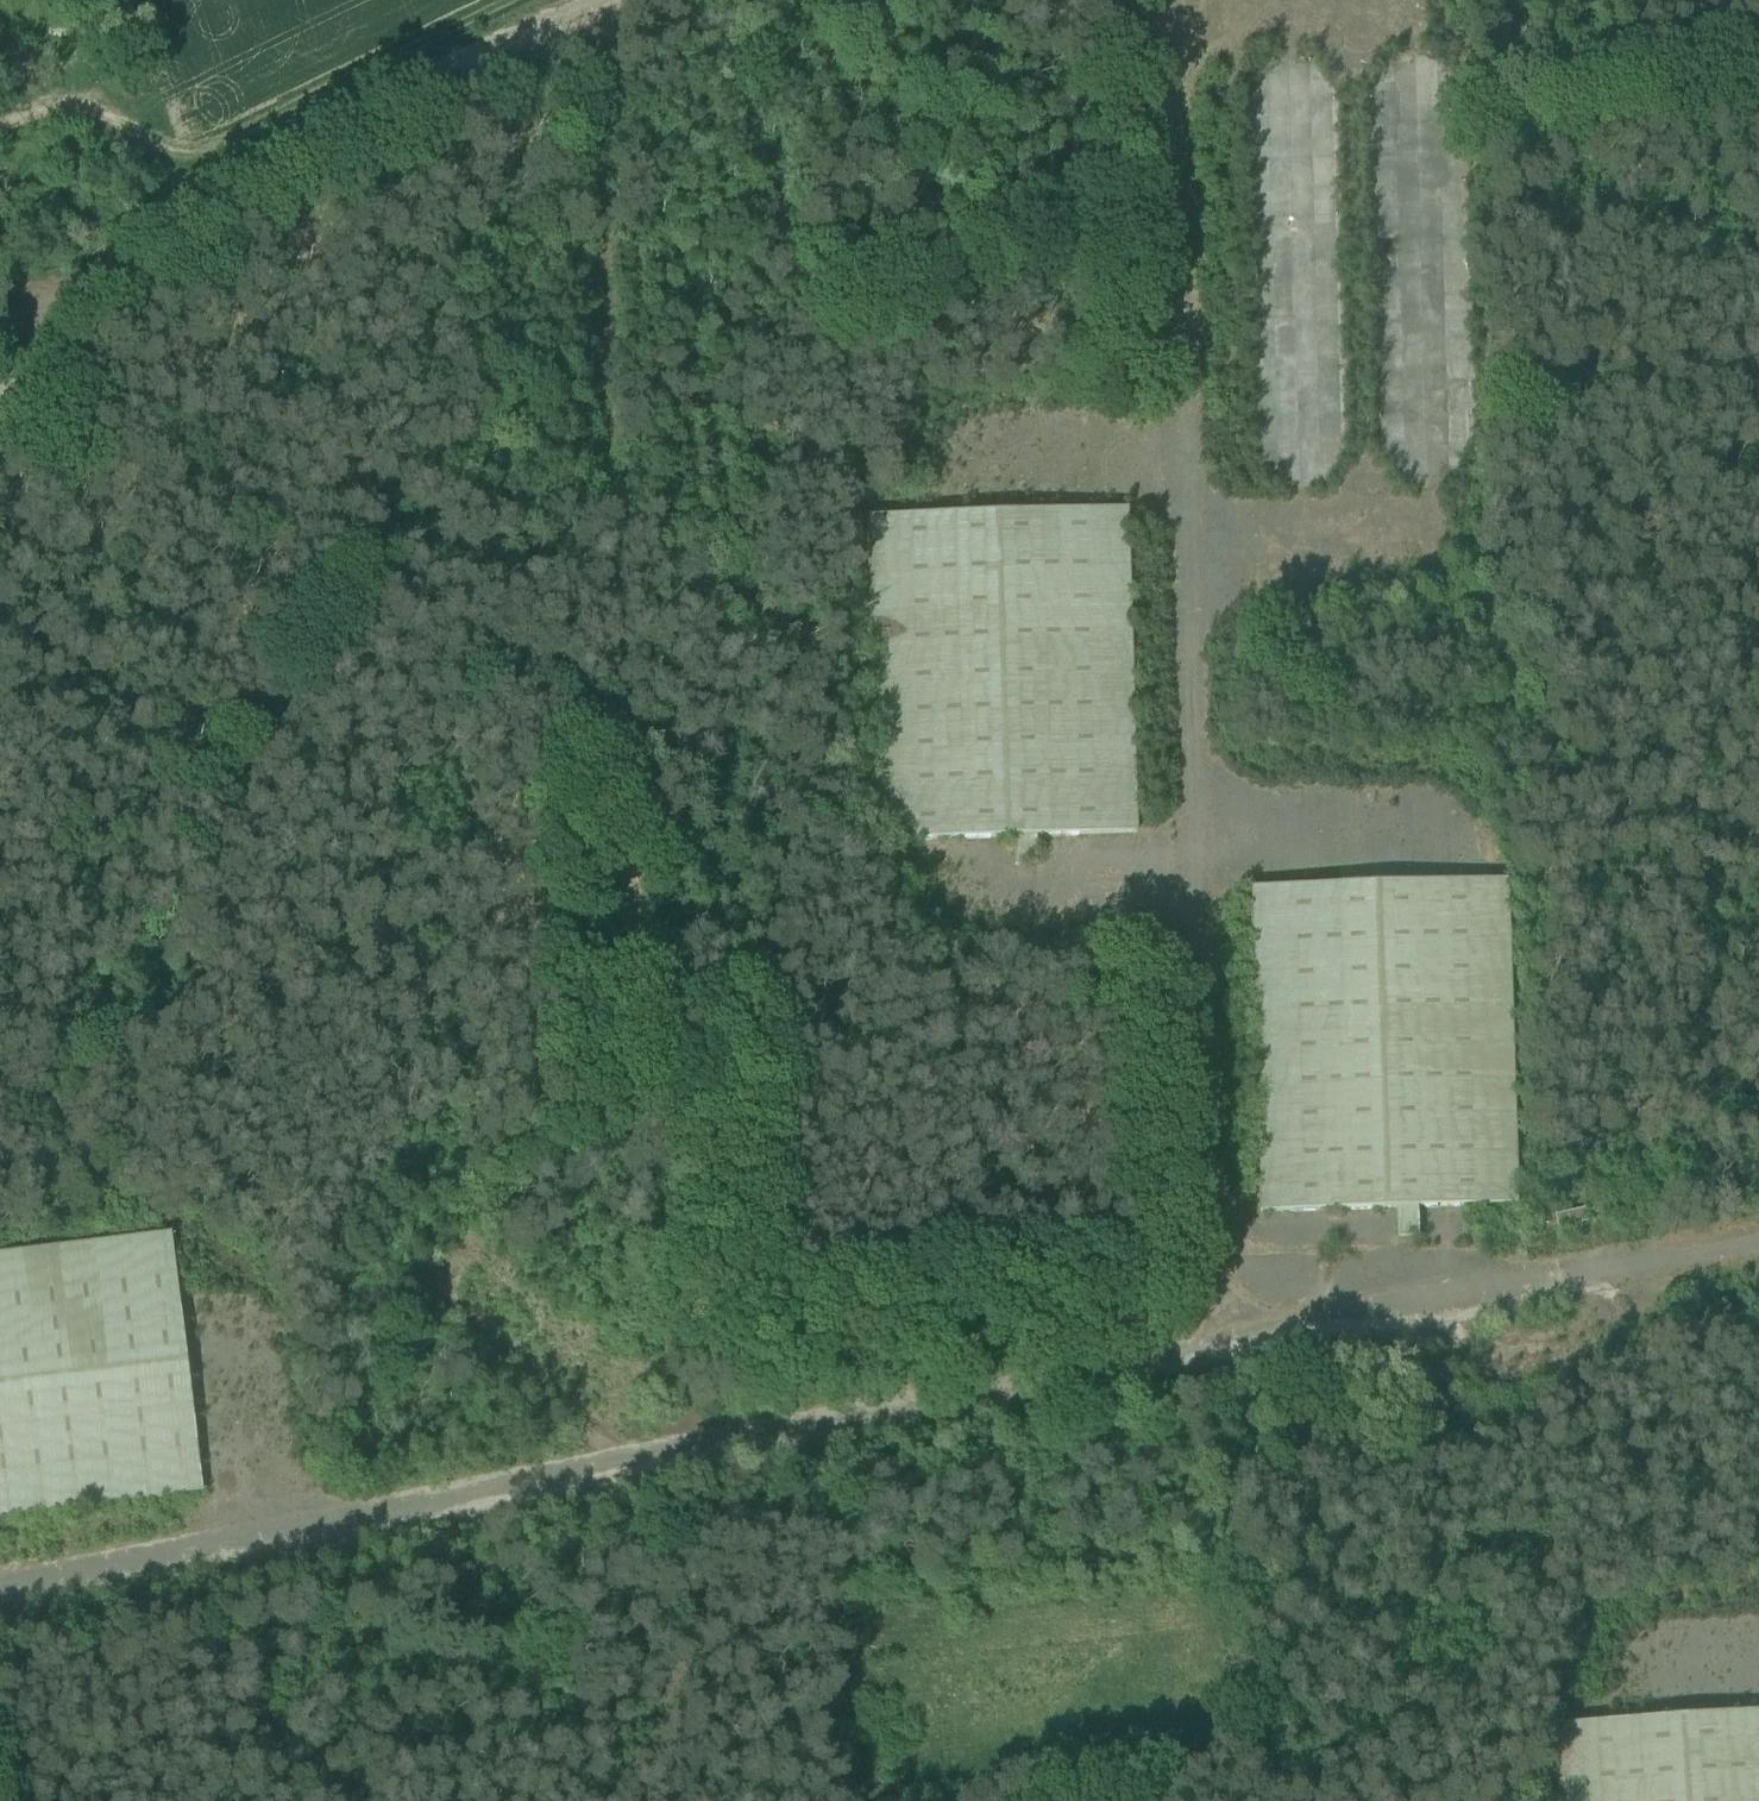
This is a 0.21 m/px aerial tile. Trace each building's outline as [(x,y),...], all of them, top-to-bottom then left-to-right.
[(905,516),(866,517),(875,841),(1014,837),(1015,865),(1037,865),(1036,836),(1137,833),(1127,510),(905,516)] [(1511,881),(1250,889),(1258,1212),(1398,1208),(1399,1237),(1421,1236),(1420,1207),(1489,1205),(1521,1204),(1511,881)] [(1587,1208),(1555,1216),(1559,1231),(1590,1223),(1587,1208)] [(0,1256),(0,1520),(202,1495),(178,1295),(170,1236),(0,1256)] [(1558,1726),(1562,1800),(1758,1800),(1758,1712),(1597,1724),(1558,1726)]
